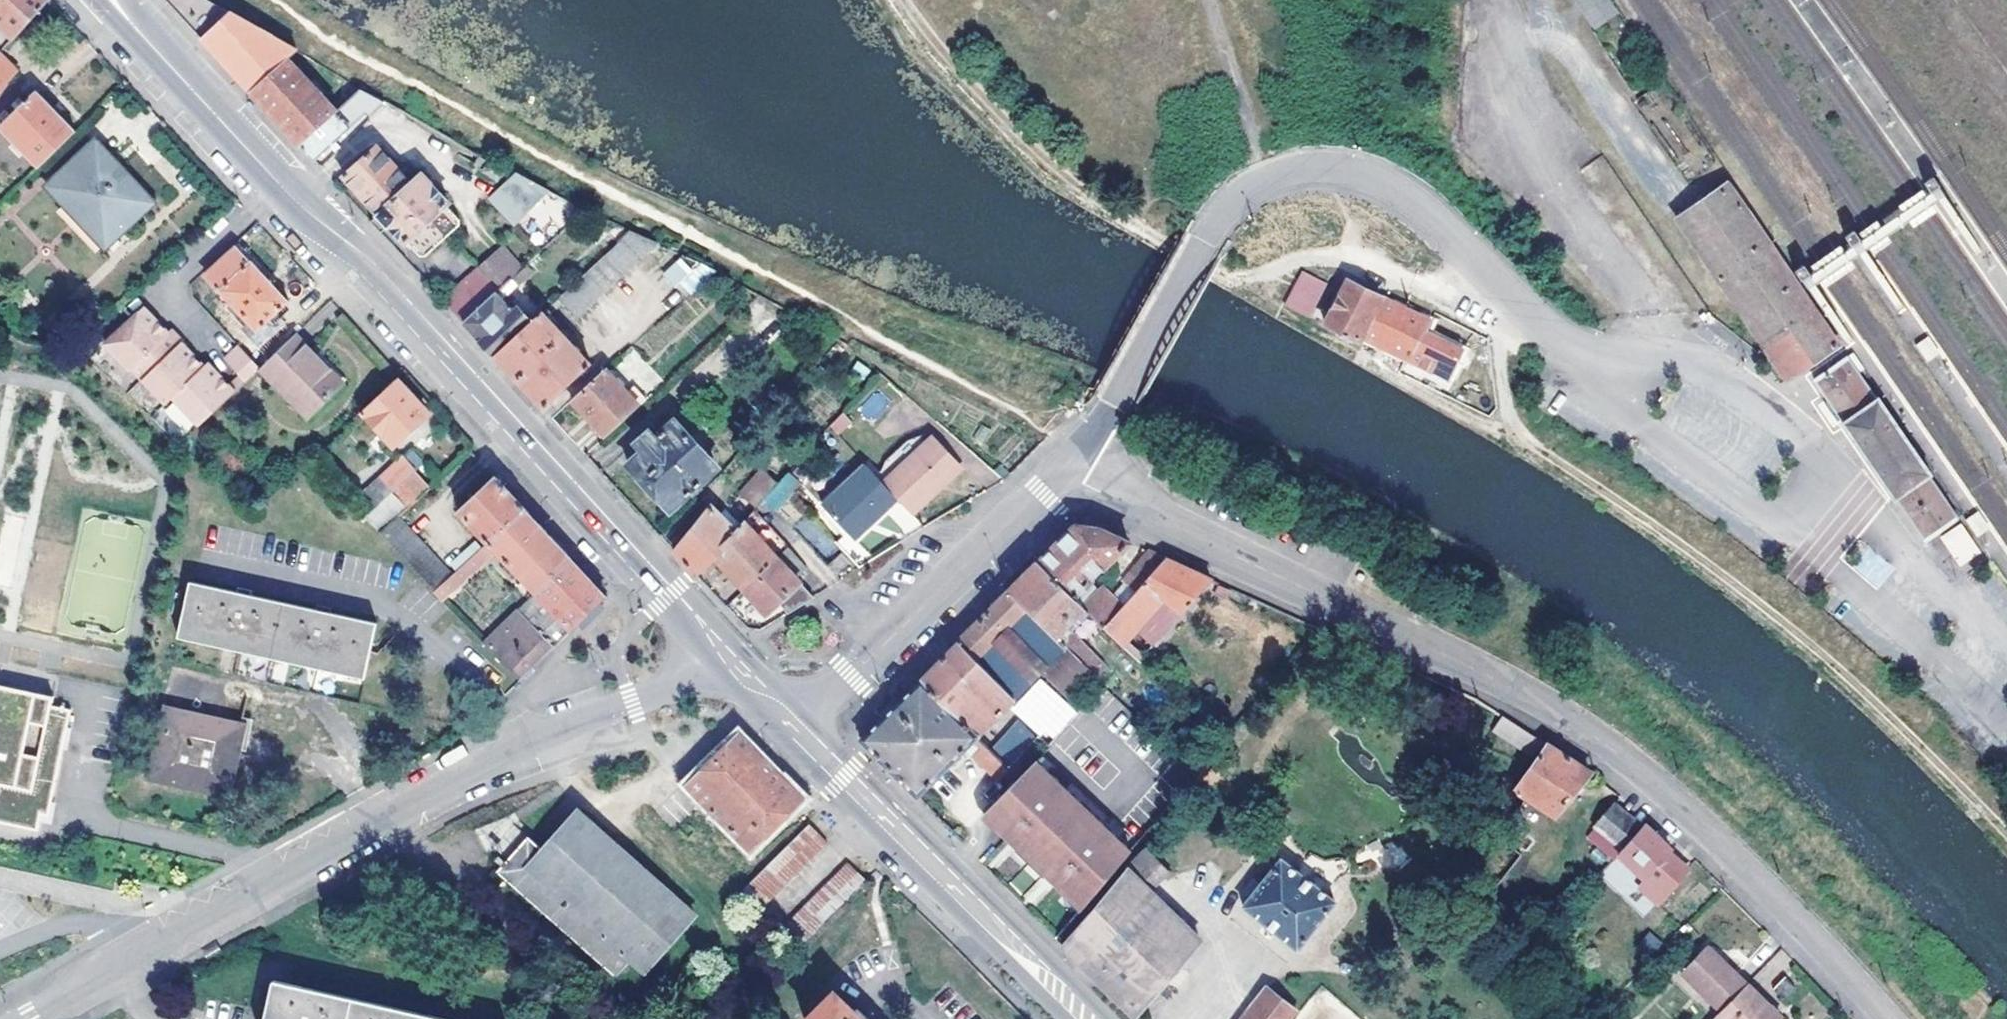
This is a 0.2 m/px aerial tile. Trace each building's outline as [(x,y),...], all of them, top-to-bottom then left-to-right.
[(13,40),(48,2),(47,0),(0,0),(0,28),(13,40)] [(296,52),(206,0),(167,0),(209,46),(223,62),(250,91),(287,61),(296,52)] [(1598,29),(1618,16),(1608,0),(1579,0),(1598,29)] [(0,56),(0,89),(15,71),(0,56)] [(287,61),(250,91),(276,119),(301,147),(335,114),(287,61)] [(335,114),(301,147),(310,157),(315,162),(347,129),(350,130),(354,126),(357,128),(383,101),(359,89),(335,114)] [(39,168),(75,132),(37,94),(1,130),(39,168)] [(147,204),(93,147),(51,188),(104,245),(147,204)] [(448,203),(421,175),(411,185),(377,149),(344,180),(396,236),(405,246),(408,244),(419,257),(426,259),(460,228),(457,218),(446,206),(448,203)] [(520,166),(525,157),(521,155),(515,164),(520,166)] [(526,224),(543,191),(514,175),(495,209),(526,224)] [(1729,183),(1676,219),(1787,381),(1840,344),(1792,274),(1729,183)] [(609,250),(628,232),(616,226),(600,241),(609,250)] [(577,320),(657,244),(628,232),(609,250),(556,299),(577,320)] [(486,257),(510,281),(522,270),(498,246),(486,257)] [(250,263),(238,249),(209,276),(231,302),(222,311),(238,330),(248,320),(255,327),(259,331),(289,302),(254,262),(250,263)] [(498,293),(510,281),(486,257),(475,269),(498,293)] [(693,293),(716,272),(685,257),(666,277),(676,288),(682,282),(693,293)] [(1319,279),(1301,269),(1282,302),(1309,317),(1317,303),(1308,298),(1319,279)] [(1352,285),(1326,328),(1357,347),(1359,342),(1383,304),(1352,285)] [(498,293),(464,323),(483,343),(495,356),(534,319),(520,304),(515,309),(498,293)] [(1412,374),(1428,348),(1431,343),(1426,340),(1430,332),(1383,304),(1359,342),(1412,374)] [(147,311),(145,313),(156,325),(159,322),(147,311)] [(534,319),(495,356),(525,389),(544,409),(591,364),(542,312),(534,319)] [(200,427),(262,369),(243,348),(228,361),(244,378),(233,388),(221,374),(217,378),(207,368),(184,345),(186,344),(174,332),(171,335),(159,322),(156,325),(145,313),(109,349),(135,375),(137,373),(172,408),(177,402),(200,427)] [(262,336),(259,331),(255,327),(245,336),(252,345),(262,336)] [(344,386),(298,336),(264,367),(309,417),(344,386)] [(1926,339),(1917,346),(1929,362),(1938,356),(1926,339)] [(1457,365),(1428,348),(1412,374),(1441,391),(1457,365)] [(1845,424),(1879,401),(1848,357),(1815,380),(1845,424)] [(1864,360),(1855,366),(1868,383),(1876,377),(1864,360)] [(211,364),(207,368),(217,378),(221,374),(211,364)] [(606,368),(572,400),(589,419),(608,439),(648,400),(635,387),(629,394),(606,368)] [(429,412),(399,378),(364,411),(395,444),(429,412)] [(871,423),(890,404),(877,390),(857,409),(871,423)] [(1931,476),(1879,401),(1845,424),(1843,425),(1895,501),(1896,500),(1930,477),(1931,476)] [(673,511),(720,468),(708,454),(708,445),(701,436),(691,436),(679,423),(661,438),(653,430),(638,444),(646,451),(631,466),(649,485),(673,511)] [(876,476),(897,497),(911,512),(936,488),(960,465),(929,435),(928,436),(923,431),(904,438),(883,459),(876,476)] [(400,517),(428,489),(416,477),(420,473),(404,456),(354,505),(381,534),(400,517)] [(867,527),(897,497),(876,476),(864,463),(822,505),(855,539),(867,527)] [(803,481),(791,471),(782,483),(793,494),(803,481)] [(766,474),(746,496),(751,501),(760,509),(767,500),(779,485),(766,474)] [(460,510),(490,542),(526,508),(502,481),(496,475),(460,510)] [(1959,519),(1930,477),(1896,500),(1926,542),(1959,519)] [(779,485),(767,500),(779,510),(793,494),(782,483),(779,485)] [(758,511),(760,509),(751,501),(731,526),(737,533),(746,524),(758,511)] [(498,550),(538,592),(573,559),(548,532),(526,508),(490,542),(454,574),(435,592),(442,599),(453,587),(457,589),(498,550)] [(715,511),(676,553),(686,564),(698,578),(717,561),(725,553),(721,550),(737,533),(731,526),(715,511)] [(792,550),(758,511),(746,524),(781,560),(792,550)] [(1979,513),(1966,522),(1978,538),(1991,529),(1979,513)] [(381,534),(435,592),(454,574),(400,517),(381,534)] [(1959,566),(1981,552),(1961,522),(1939,536),(1959,566)] [(721,550),(725,553),(717,561),(730,574),(746,591),(781,560),(746,524),(737,533),(721,550)] [(1105,531),(1076,525),(1039,562),(1089,613),(1102,627),(1123,605),(1103,588),(1100,591),(1091,582),(1130,543),(1105,531)] [(786,600),(797,611),(816,600),(799,582),(811,569),(792,550),(781,560),(746,591),(769,617),(786,600)] [(1167,560),(1151,552),(1131,573),(1143,585),(1167,560)] [(1015,571),(1000,585),(1008,593),(1061,645),(1066,646),(1092,674),(1103,663),(1072,631),(1089,613),(1039,562),(1031,554),(1016,569),(1015,571)] [(584,570),(573,559),(538,592),(572,629),(607,594),(591,577),(584,570)] [(1121,647),(1148,614),(1166,631),(1212,580),(1167,560),(1143,585),(1123,605),(1102,627),(1121,647)] [(365,682),(377,624),(191,583),(177,639),(365,682)] [(1230,588),(1218,583),(1216,592),(1226,597),(1230,588)] [(1072,700),(1093,677),(1092,674),(1066,646),(1061,645),(1008,593),(966,635),(959,642),(1014,698),(1036,677),(1042,670),(1059,687),(1072,700)] [(519,681),(554,646),(519,610),(484,644),(519,681)] [(1014,698),(959,642),(950,652),(941,661),(922,680),(979,736),(1014,698)] [(1154,665),(1143,656),(1138,662),(1148,671),(1154,665)] [(1093,677),(1113,694),(1123,683),(1103,663),(1092,674),(1093,677)] [(1052,693),(1059,687),(1042,670),(1036,677),(1052,693)] [(893,709),(861,740),(919,798),(929,787),(933,791),(941,783),(937,780),(966,748),(979,736),(922,680),(893,709)] [(0,686),(0,822),(37,830),(41,814),(49,816),(72,712),(52,707),(54,699),(0,686)] [(1107,724),(1123,706),(1106,691),(1090,709),(1107,724)] [(1072,700),(1039,737),(1049,745),(1082,709),(1072,700)] [(234,801),(245,752),(239,751),(244,724),(165,707),(147,782),(234,801)] [(1540,738),(1504,715),(1494,731),(1530,752),(1540,738)] [(1011,767),(1039,737),(1022,720),(993,750),(1011,767)] [(254,726),(244,724),(239,751),(245,752),(248,753),(254,726)] [(754,745),(740,731),(704,767),(678,792),(699,814),(695,818),(708,832),(719,821),(752,853),(807,799),(800,792),(776,767),(754,745)] [(1005,774),(1011,767),(993,750),(979,736),(966,748),(998,780),(1005,774)] [(1036,760),(1049,745),(1039,737),(1011,767),(1005,774),(1014,783),(1036,760)] [(1550,744),(1540,738),(1530,752),(1516,771),(1526,778),(1550,744)] [(1550,744),(1526,778),(1518,788),(1528,796),(1556,815),(1592,770),(1568,755),(1550,744)] [(1195,774),(1206,762),(1197,753),(1185,765),(1195,774)] [(1131,851),(1036,760),(1014,783),(1002,797),(1015,810),(999,828),(1048,872),(1041,880),(1053,890),(1059,883),(1086,907),(1114,871),(1131,851)] [(1624,849),(1644,829),(1617,803),(1598,823),(1624,849)] [(644,972),(694,915),(579,812),(544,849),(530,836),(498,872),(614,974),(629,958),(644,972)] [(828,841),(810,823),(798,835),(816,852),(828,841)] [(1647,875),(1661,889),(1652,900),(1671,918),(1704,883),(1684,865),(1687,863),(1648,824),(1644,829),(1624,849),(1619,853),(1644,878),(1647,875)] [(805,863),(816,852),(798,835),(787,846),(805,863)] [(796,873),(805,863),(787,846),(778,855),(796,873)] [(1147,850),(1128,869),(1153,893),(1172,874),(1147,850)] [(785,885),(796,873),(778,855),(767,866),(785,885)] [(1297,950),(1335,903),(1282,860),(1263,885),(1255,879),(1244,891),(1252,898),(1244,908),(1297,950)] [(850,862),(838,874),(856,892),(868,880),(850,862)] [(774,895),(785,885),(767,866),(756,877),(774,895)] [(1065,946),(1138,1017),(1202,940),(1153,893),(1128,869),(1065,946)] [(838,874),(827,885),(846,903),(856,892),(838,874)] [(761,908),(774,895),(756,877),(742,891),(761,908)] [(827,885),(817,895),(836,913),(846,903),(827,885)] [(817,895),(806,906),(824,924),(836,913),(817,895)] [(796,917),(814,935),(824,924),(806,906),(796,917)] [(814,935),(796,917),(783,929),(803,946),(814,935)] [(1723,1010),(1749,984),(1725,960),(1709,945),(1683,971),(1723,1010)] [(266,1014),(288,1018),(510,1018),(512,1011),(279,958),(266,1014)] [(1723,1010),(1717,1016),(1720,1018),(1783,1018),(1765,1000),(1749,984),(1723,1010)] [(1296,1010),(1268,990),(1246,1018),(1289,1018),(1296,1010)] [(861,1009),(856,1013),(836,992),(810,1018),(871,1018),(861,1009)]
